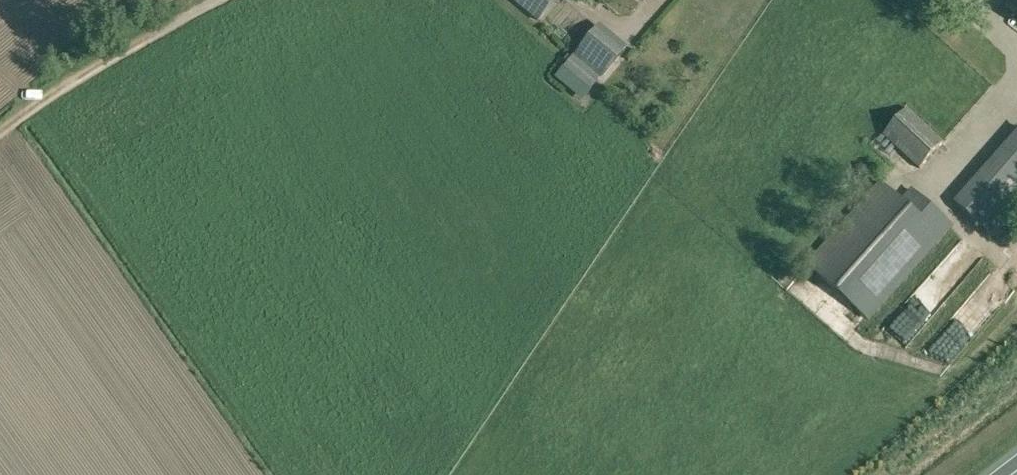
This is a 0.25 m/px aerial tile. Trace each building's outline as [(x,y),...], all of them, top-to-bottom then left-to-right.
[(546,21),(559,0),(520,0),(518,3),(546,21)] [(1007,7),(1016,15),(1016,0),(1013,0),(1007,7)] [(580,52),(608,76),(635,45),(607,21),(580,52)] [(919,169),(945,142),(908,108),(883,135),(919,169)] [(1016,196),(1016,130),(954,201),(986,231),(1016,196)] [(870,322),(954,227),(911,188),(900,200),(880,181),(805,264),(870,322)]
